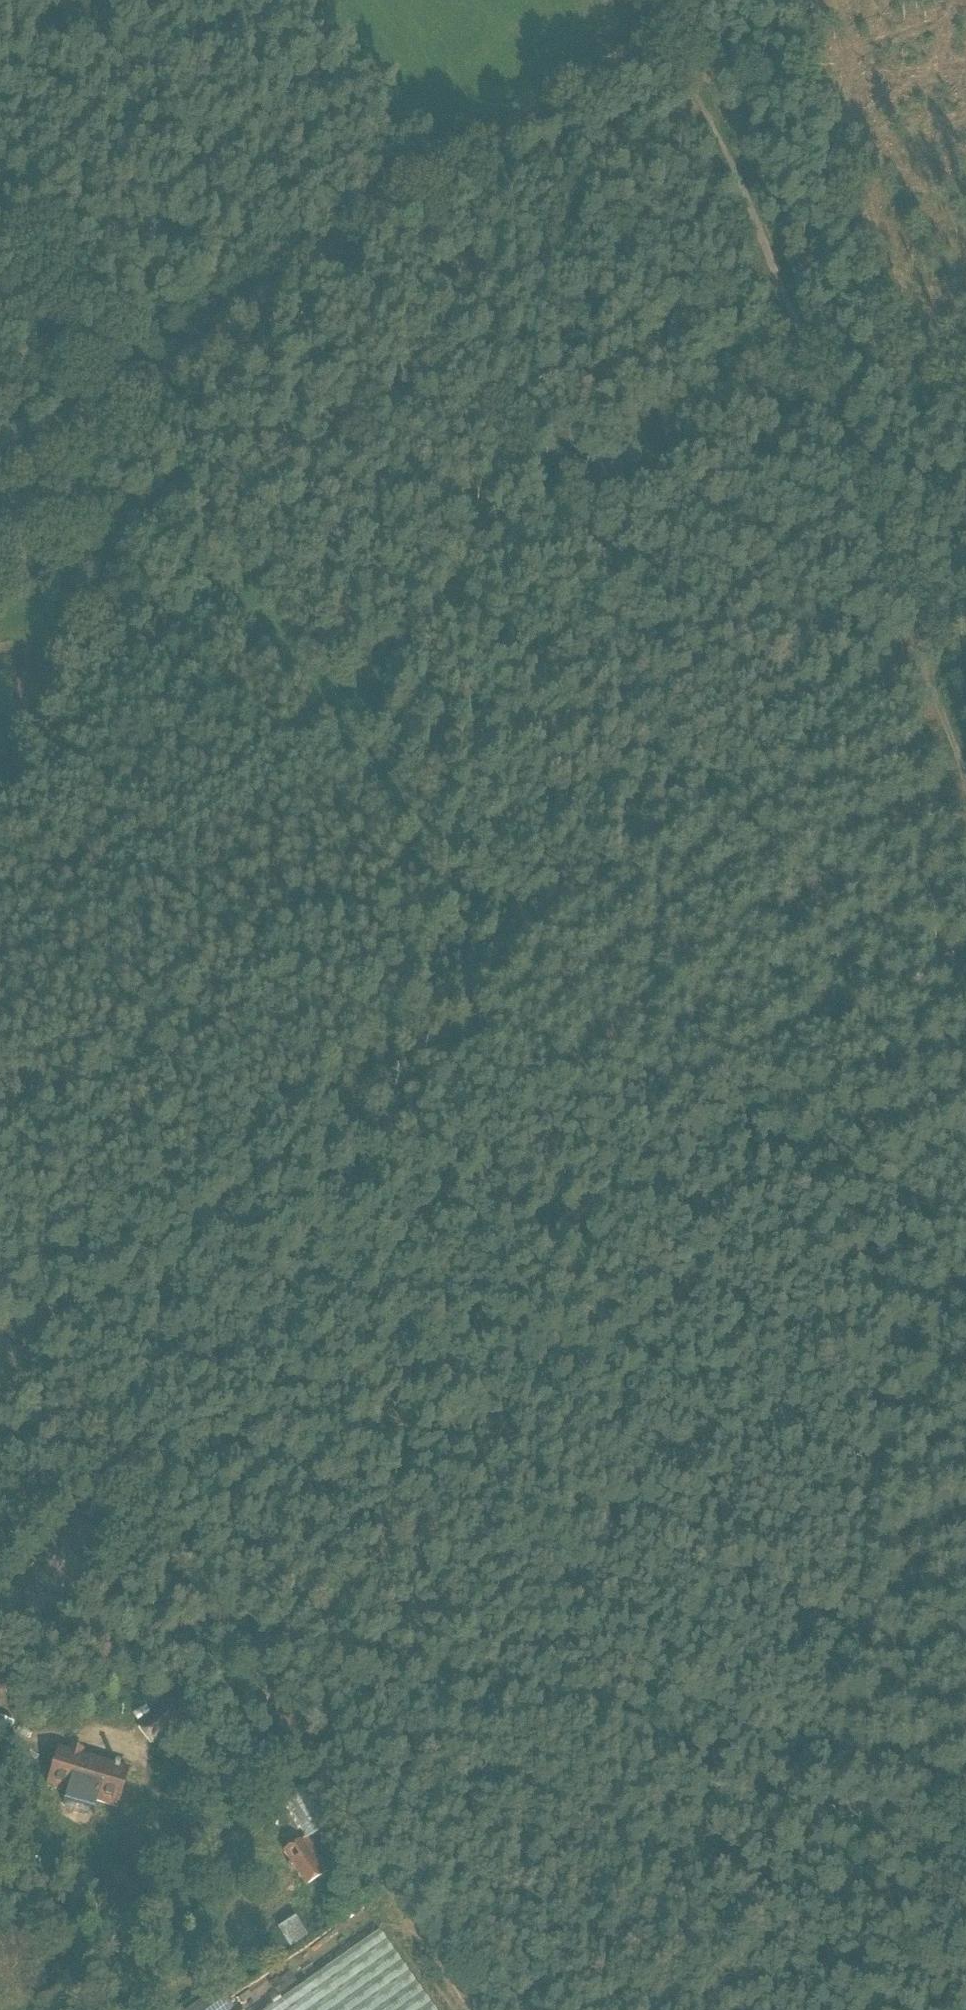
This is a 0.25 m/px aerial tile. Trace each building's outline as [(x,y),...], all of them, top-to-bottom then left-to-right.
[(137,1725),(152,1746),(181,1724),(164,1705),(137,1725)] [(50,1781),(48,1787),(117,1808),(128,1771),(83,1758),(84,1754),(85,1750),(71,1746),(70,1750),(60,1747),(50,1781)] [(305,1839),(283,1853),(307,1887),(331,1871),(309,1837),(330,1823),(305,1784),(280,1800),(305,1839)] [(295,1917),(277,1929),(290,1949),(308,1937),(295,1917)] [(377,1928),(262,2009),(435,2009),(377,1928)] [(232,2009),(217,1988),(187,2009),(230,2009),(232,2009)]
